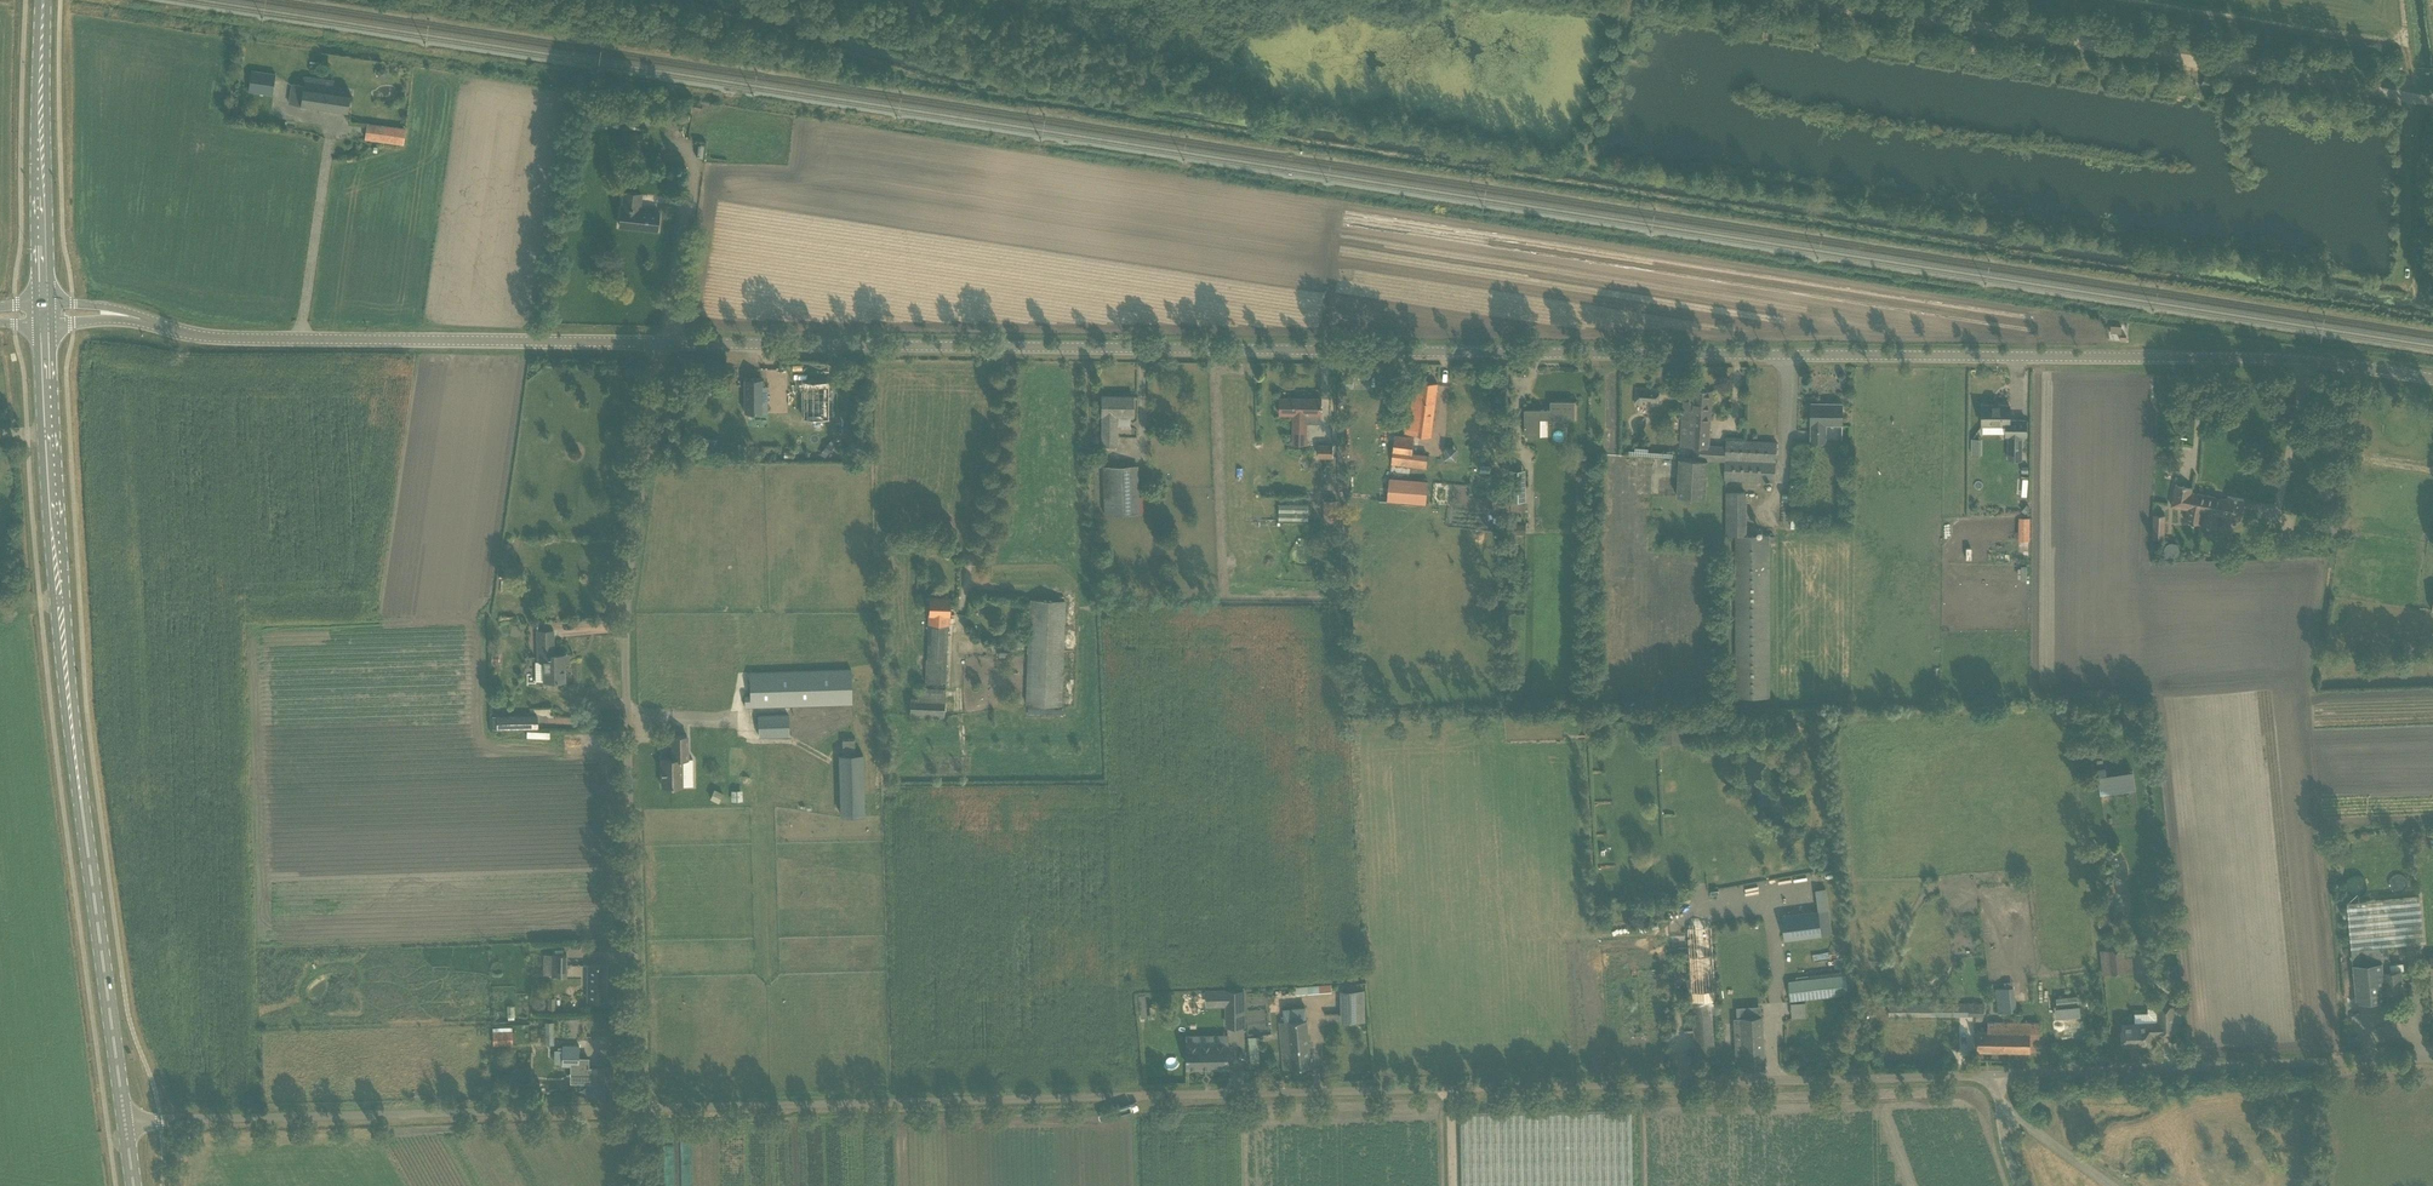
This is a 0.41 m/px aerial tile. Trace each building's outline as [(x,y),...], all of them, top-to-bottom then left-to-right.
[(251,69),(248,91),(273,94),(276,73),(251,69)] [(292,83),(291,91),(289,103),(347,112),(350,95),(350,92),(333,90),(333,85),(306,81),(306,85),(292,83)] [(367,122),(364,139),(403,144),(405,127),(367,122)] [(646,145),(652,145),(653,138),(647,137),(648,134),(623,131),(621,141),(646,145)] [(620,226),(657,230),(659,211),(639,208),(641,193),(623,191),(620,226)] [(762,391),(762,379),(745,379),(745,413),(762,413),(767,413),(766,391),(762,391)] [(1432,433),(1438,383),(1412,380),(1407,430),(1432,433)] [(1660,388),(1652,387),(1651,401),(1651,403),(1659,404),(1660,388)] [(825,388),(788,388),(788,413),(825,413),(825,388)] [(1694,444),(1693,457),(1707,458),(1707,460),(1725,461),(1726,445),(1710,444),(1712,390),(1694,389),(1694,401),(1683,400),(1682,443),(1694,444)] [(1134,416),(1133,396),(1101,396),(1102,416),(1101,416),(1101,446),(1117,446),(1116,416),(1134,416)] [(1281,413),(1294,413),(1294,445),(1309,444),(1308,422),(1321,422),(1321,415),(1322,415),(1321,399),(1294,398),(1281,398),(1281,413)] [(1575,418),(1575,401),(1551,401),(1551,409),(1525,409),(1525,435),(1541,435),(1541,419),(1575,418)] [(1842,425),(1843,403),(1832,403),(1832,404),(1829,404),(1829,403),(1811,403),(1810,442),(1825,442),(1826,425),(1842,425)] [(2005,436),(2008,436),(2007,460),(2022,460),(2022,437),(2027,437),(2027,419),(2010,419),(2010,405),(1982,405),(1982,425),(2005,424),(2005,436)] [(1413,454),(1414,445),(1415,437),(1395,435),(1393,452),(1413,454)] [(1775,482),(1777,442),(1726,440),(1726,445),(1725,461),(1724,479),(1775,482)] [(828,454),(834,447),(828,443),(823,450),(828,454)] [(1318,457),(1332,457),(1331,443),(1317,443),(1318,457)] [(1707,458),(1693,457),(1680,457),(1678,495),(1705,497),(1707,460),(1707,458)] [(1104,514),(1106,514),(1140,513),(1138,465),(1101,466),(1104,514)] [(1583,472),(1577,478),(1582,484),(1588,478),(1583,472)] [(2333,499),(2336,476),(2321,474),(2319,483),(2323,483),(2322,488),(2318,487),(2317,496),(2333,499)] [(1428,480),(1389,477),(1387,501),(1426,504),(1428,480)] [(2240,518),(2244,499),(2227,496),(2227,499),(2191,492),(2192,488),(2176,484),(2172,505),(2187,508),(2184,520),(2216,526),(2218,514),(2240,518)] [(1526,485),(1510,485),(1510,501),(1525,501),(1526,501),(1526,485)] [(1725,491),(1725,505),(1747,505),(1747,491),(1726,491),(1725,491)] [(1493,498),(1492,509),(1500,510),(1501,498),(1493,498)] [(1323,500),(1324,521),(1339,521),(1338,499),(1323,500)] [(2025,513),(2030,507),(2026,504),(2021,510),(2025,513)] [(1279,505),(1278,519),(1308,519),(1309,506),(1279,505)] [(2153,515),(2152,537),(2165,537),(2165,515),(2153,515)] [(2018,516),(2017,539),(2029,539),(2029,516),(2018,516)] [(1526,523),(1515,523),(1516,534),(1526,534),(1526,523)] [(1770,534),(1747,534),(1735,534),(1735,697),(1770,696),(1770,534)] [(949,597),(929,596),(929,622),(925,622),(924,642),(929,642),(928,683),(946,683),(949,597)] [(1065,601),(1064,601),(1030,600),(1025,702),(1024,704),(1061,706),(1065,601)] [(543,681),(565,680),(564,662),(561,662),(561,655),(564,655),(564,654),(553,654),(553,630),(538,631),(538,662),(542,662),(543,681)] [(757,707),(790,706),(852,704),(851,668),(749,671),(750,695),(744,694),(745,707),(757,707)] [(910,697),(909,716),(944,717),(945,688),(918,687),(918,697),(910,697)] [(2135,713),(2134,703),(2124,703),(2124,713),(2135,713)] [(519,716),(507,716),(496,716),(497,729),(538,728),(537,715),(519,715),(519,716)] [(789,735),(788,715),(758,715),(758,737),(789,735)] [(1662,721),(1663,732),(1684,731),(1684,720),(1662,721)] [(662,759),(662,786),(682,786),(682,759),(687,759),(687,735),(673,736),(673,758),(662,759)] [(837,739),(840,816),(864,815),(863,753),(854,753),(854,738),(837,739)] [(2094,749),(2095,758),(2103,757),(2102,748),(2094,749)] [(1663,769),(1676,768),(1676,755),(1663,756),(1663,769)] [(2106,767),(2096,768),(2098,776),(2107,774),(2106,767)] [(1818,911),(1829,910),(1826,888),(1815,889),(1818,911)] [(2387,945),(2423,941),(2419,896),(2347,903),(2351,948),(2387,945)] [(1818,911),(1781,916),(1785,940),(1821,935),(1818,911)] [(1715,1053),(1712,1012),(1717,1012),(1716,1001),(1717,1000),(1711,923),(1687,925),(1697,1055),(1715,1053)] [(2351,948),(2356,1003),(2404,998),(2401,968),(2390,970),(2388,948),(2387,945),(2351,948)] [(2109,949),(2111,972),(2125,971),(2122,947),(2109,949)] [(566,975),(566,953),(552,953),(543,953),(543,974),(552,974),(566,975)] [(1846,975),(1789,980),(1791,1000),(1848,994),(1846,975)] [(1995,985),(1996,1010),(2014,1009),(2013,984),(1995,985)] [(1226,1012),(1246,1012),(1246,989),(1225,989),(1226,1012)] [(1340,991),(1341,1022),(1366,1022),(1365,991),(1340,991)] [(1145,994),(1139,995),(1141,1017),(1148,1016),(1145,994)] [(2077,996),(2056,997),(2056,1005),(2078,1004),(2077,996)] [(1791,1002),(1791,1017),(1806,1017),(1805,1001),(1791,1002)] [(1983,1001),(1889,1002),(1889,1016),(1984,1016),(1983,1001)] [(2175,1031),(2174,1019),(2174,1004),(2156,1005),(2156,1007),(2147,1007),(2147,1012),(2134,1013),(2135,1022),(2122,1022),(2123,1046),(2131,1045),(2131,1042),(2149,1041),(2149,1032),(2175,1031)] [(1292,1068),(1311,1066),(1309,1046),(1312,1045),(1312,1041),(1310,1041),(1306,1006),(1283,1008),(1284,1021),(1279,1021),(1282,1052),(1290,1051),(1292,1068)] [(1814,1016),(1824,1023),(1830,1014),(1821,1007),(1814,1016)] [(1741,1067),(1741,1068),(1765,1067),(1764,1055),(1762,1016),(1734,1017),(1737,1058),(1741,1058),(1742,1067),(1741,1067)] [(552,1043),(552,1021),(544,1021),(544,1043),(552,1043)] [(1977,1031),(1977,1051),(2039,1052),(2039,1022),(1988,1022),(1988,1031),(1977,1031)] [(493,1031),(493,1045),(513,1044),(512,1030),(493,1031)] [(1250,1061),(1258,1060),(1258,1036),(1249,1036),(1250,1061)] [(1208,1044),(1188,1045),(1188,1067),(1229,1066),(1228,1044),(1221,1044),(1221,1039),(1208,1039),(1208,1044)] [(612,1096),(612,1068),(598,1068),(598,1064),(578,1063),(579,1044),(563,1044),(563,1050),(554,1050),(554,1064),(562,1064),(562,1069),(578,1069),(586,1069),(586,1096),(612,1096)] [(2051,1122),(2050,1114),(2041,1114),(2041,1123),(2051,1122)]
